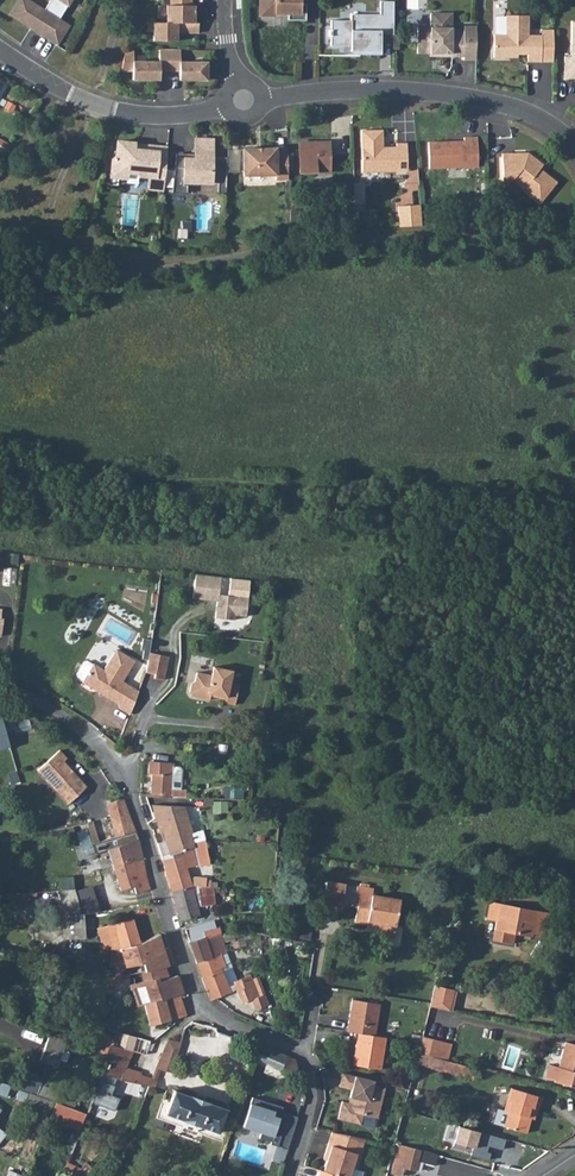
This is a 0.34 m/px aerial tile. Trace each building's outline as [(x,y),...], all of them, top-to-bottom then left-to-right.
[(10,14),(31,28),(33,24),(44,31),(42,34),(57,44),(68,26),(58,20),(71,0),(50,0),(44,11),(26,0),(19,0),(10,14)] [(170,5),(167,5),(167,23),(154,23),(154,41),(176,41),(177,30),(180,30),(180,33),(198,33),(198,23),(192,23),(192,18),(194,18),(194,6),(191,6),(191,0),(171,0),(170,5)] [(306,20),(306,5),(300,5),(300,0),(260,0),(260,16),(276,16),(276,14),(288,14),(288,20),(306,20)] [(393,35),(393,1),(380,1),(380,15),(351,14),(351,21),(331,20),(330,30),(329,30),(329,36),(330,36),(330,46),(350,46),(350,51),(358,51),(358,55),(380,55),(380,34),(393,35)] [(417,27),(417,54),(440,54),(440,57),(463,57),(463,60),(476,60),(476,27),(464,26),(463,29),(452,29),(452,14),(430,13),(430,28),(417,27)] [(528,16),(506,16),(506,35),(494,35),(494,58),(508,58),(512,55),(527,55),(527,62),(541,62),(541,39),(528,38),(528,35),(528,16)] [(564,80),(574,80),(574,22),(571,21),(571,57),(565,57),(564,80)] [(528,35),(528,38),(541,39),(541,62),(553,62),(553,30),(541,30),(541,36),(528,35)] [(133,52),(125,52),(121,71),(132,71),(132,80),(158,80),(158,75),(160,75),(160,71),(179,71),(179,75),(181,75),(181,80),(206,80),(207,63),(180,62),(180,50),(159,50),(159,62),(133,62),(133,52)] [(361,131),(362,172),(407,171),(407,144),(396,144),(396,147),(383,148),(382,131),(361,131)] [(428,143),(429,169),(478,167),(477,138),(464,138),(464,141),(428,143)] [(174,167),(172,193),(187,193),(187,185),(197,186),(197,182),(218,183),(217,192),(225,192),(226,158),(226,157),(212,156),(212,139),(195,139),(194,154),(194,159),(184,158),(183,167),(174,167)] [(112,160),(110,177),(127,178),(127,173),(139,174),(139,176),(149,177),(164,179),(167,148),(148,146),(147,151),(133,150),(134,145),(134,143),(117,142),(116,156),(112,160)] [(329,142),(299,143),(300,172),(329,172),(329,142)] [(288,179),(287,150),(276,150),(275,148),(243,149),(243,176),(275,175),(275,179),(288,179)] [(174,167),(183,167),(184,158),(194,159),(194,154),(176,153),(174,167)] [(502,155),(503,182),(512,182),(515,178),(525,187),(523,189),(540,203),(556,183),(539,170),(543,166),(532,157),(526,158),(526,154),(502,155)] [(149,177),(148,189),(163,190),(164,179),(149,177)] [(408,202),(410,223),(421,223),(420,202),(408,202)] [(195,575),(192,598),(216,601),(215,618),(235,621),(235,616),(247,618),(248,597),(219,595),(221,577),(195,575)] [(84,682),(120,704),(121,708),(131,715),(140,691),(131,686),(124,681),(136,661),(118,649),(105,670),(95,664),(94,664),(85,680),(84,682)] [(163,655),(151,653),(148,663),(147,672),(156,675),(155,678),(164,680),(169,657),(163,655)] [(85,680),(94,664),(88,661),(85,661),(78,673),(79,677),(85,680)] [(190,692),(192,696),(208,699),(209,695),(226,699),(225,702),(235,704),(240,684),(231,682),(233,670),(214,666),(212,675),(197,672),(195,681),(192,683),(190,692)] [(38,771),(43,778),(71,771),(64,762),(67,759),(60,752),(38,771)] [(153,761),(147,760),(148,772),(153,772),(152,795),(173,796),(174,762),(159,761),(153,761)] [(71,771),(43,778),(47,783),(66,804),(85,788),(71,771)] [(124,801),(107,803),(110,817),(114,816),(129,815),(124,801)] [(160,824),(162,831),(191,826),(188,818),(186,811),(178,812),(175,803),(151,802),(157,824),(160,824)] [(114,816),(110,817),(113,828),(133,824),(129,815),(114,816)] [(95,849),(91,836),(97,834),(94,822),(76,827),(84,852),(95,849)] [(113,828),(116,837),(123,836),(136,833),(133,824),(113,828)] [(191,826),(162,831),(169,854),(195,847),(189,831),(193,830),(191,826)] [(169,854),(161,855),(168,875),(181,919),(201,913),(191,883),(189,876),(185,864),(209,861),(205,839),(198,840),(199,846),(195,847),(169,854)] [(139,841),(126,844),(107,849),(120,892),(133,888),(135,895),(151,892),(149,884),(147,877),(139,841)] [(212,878),(189,876),(191,883),(217,886),(217,881),(211,880),(212,878)] [(322,881),(320,902),(327,903),(328,900),(339,902),(341,883),(322,881)] [(354,885),(351,906),(356,906),(353,924),(364,925),(365,923),(374,924),(372,934),(393,936),(399,899),(372,895),(372,888),(354,885)] [(85,938),(83,914),(99,911),(93,886),(74,889),(60,891),(66,939),(85,938)] [(549,909),(488,901),(485,920),(494,920),(493,930),(516,933),(515,937),(529,939),(530,929),(546,931),(549,909)] [(97,928),(103,949),(113,949),(116,956),(122,954),(141,949),(140,947),(133,922),(114,923),(97,928)] [(200,923),(186,928),(197,960),(211,955),(206,938),(222,936),(225,936),(225,931),(221,928),(219,925),(206,929),(202,930),(200,923)] [(211,955),(197,960),(211,998),(214,997),(231,991),(221,964),(224,963),(220,953),(227,951),(222,936),(206,938),(211,955)] [(141,949),(122,954),(126,968),(132,966),(145,962),(144,958),(169,951),(167,942),(162,944),(160,937),(140,947),(141,949)] [(145,962),(132,966),(137,985),(151,981),(152,984),(177,976),(169,951),(144,958),(145,962)] [(137,985),(131,986),(132,991),(135,999),(138,1007),(143,1005),(180,995),(182,995),(177,976),(152,984),(151,981),(137,985)] [(129,980),(122,983),(125,993),(132,991),(131,986),(129,980)] [(430,1001),(430,1004),(450,1009),(454,988),(435,982),(430,1001)] [(257,984),(239,989),(243,1003),(261,997),(257,984)] [(180,995),(143,1005),(149,1026),(186,1016),(180,995)] [(352,998),(347,1030),(357,1031),(353,1063),(381,1067),(386,1036),(373,1034),(378,1001),(352,998)] [(111,1025),(120,1028),(126,1002),(118,1000),(111,1025)] [(91,1050),(50,1034),(40,1059),(57,1065),(60,1059),(65,1060),(68,1052),(63,1050),(64,1047),(95,1059),(98,1052),(91,1050)] [(442,1059),(446,1042),(421,1035),(417,1052),(442,1059)] [(96,1037),(91,1050),(98,1052),(105,1055),(109,1046),(107,1041),(96,1037)] [(179,1044),(167,1040),(156,1067),(169,1072),(179,1044)] [(295,1059),(252,1042),(247,1056),(278,1069),(279,1067),(299,1075),(295,1059)] [(554,1085),(574,1091),(574,1046),(567,1044),(561,1064),(550,1061),(545,1079),(555,1082),(554,1085)] [(109,1059),(103,1072),(149,1086),(151,1080),(146,1078),(148,1075),(126,1068),(132,1052),(109,1045),(109,1046),(105,1055),(104,1057),(109,1059)] [(417,1052),(414,1065),(473,1082),(477,1069),(442,1059),(417,1052)] [(356,1075),(340,1072),(337,1086),(350,1088),(347,1102),(341,1100),(337,1118),(360,1123),(363,1113),(377,1116),(384,1086),(372,1083),(373,1079),(356,1075)] [(113,1078),(103,1076),(92,1103),(113,1111),(119,1099),(111,1095),(114,1086),(111,1085),(113,1078)] [(7,1097),(11,1086),(0,1082),(0,1095),(7,1097)] [(41,1086),(38,1096),(55,1102),(73,1108),(76,1099),(41,1086)] [(506,1128),(521,1131),(533,1096),(512,1090),(508,1103),(512,1105),(506,1128)] [(227,1110),(174,1091),(165,1114),(218,1133),(227,1110)] [(533,1096),(521,1131),(527,1133),(533,1111),(538,1112),(541,1099),(533,1096)] [(251,1098),(242,1128),(280,1140),(278,1148),(287,1150),(296,1117),(281,1113),(283,1108),(251,1098)] [(503,1139),(458,1126),(452,1146),(463,1149),(464,1145),(472,1148),(469,1155),(486,1160),(488,1153),(483,1152),(484,1145),(500,1150),(503,1139)] [(340,1175),(341,1175),(349,1175),(353,1164),(356,1165),(365,1138),(332,1132),(324,1155),(328,1155),(323,1170),(340,1175)] [(438,1155),(399,1144),(391,1173),(401,1175),(404,1168),(415,1171),(415,1169),(420,1170),(422,1163),(435,1166),(438,1155)]
